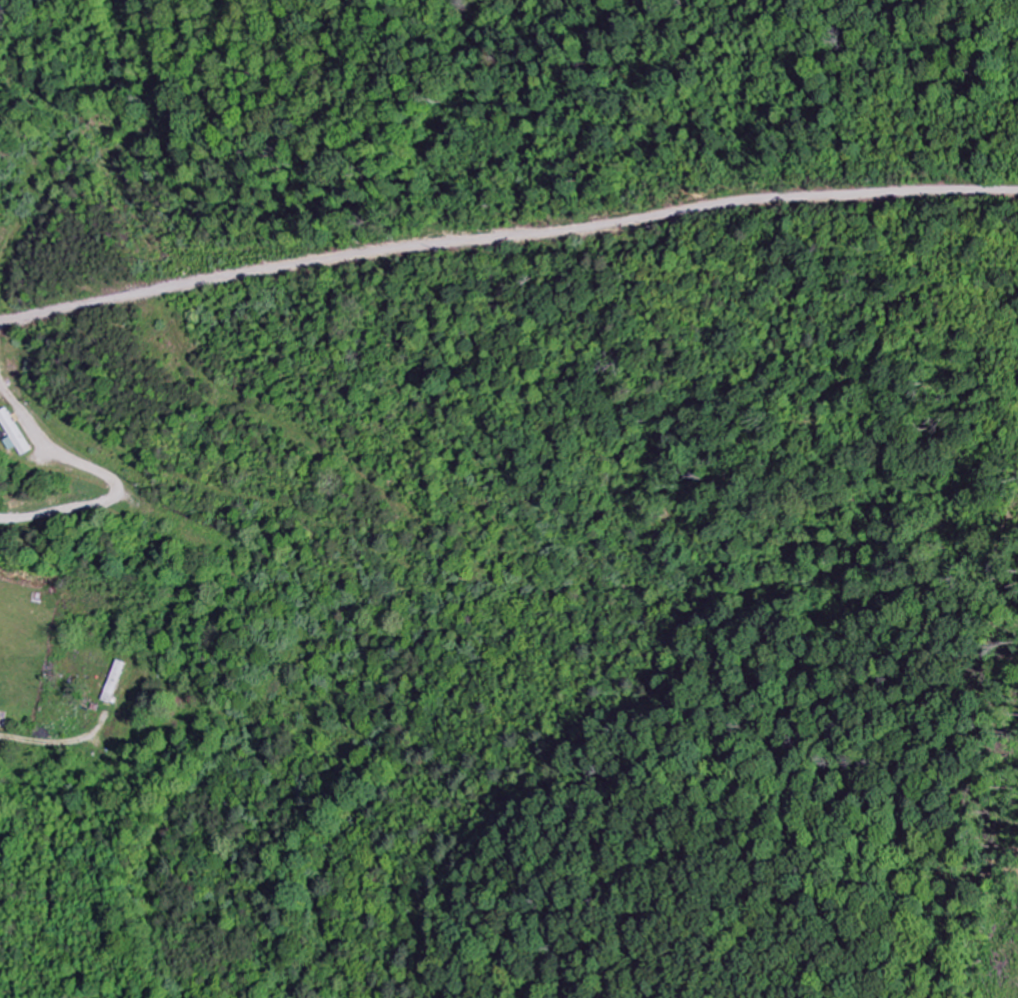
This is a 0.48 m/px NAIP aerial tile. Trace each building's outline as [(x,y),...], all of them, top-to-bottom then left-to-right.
[(6,10),(8,0),(0,0),(0,8),(6,10)] [(16,452),(24,448),(28,457),(35,454),(14,408),(3,413),(15,439),(11,441),(16,452)] [(102,700),(110,704),(127,664),(119,660),(102,700)]
